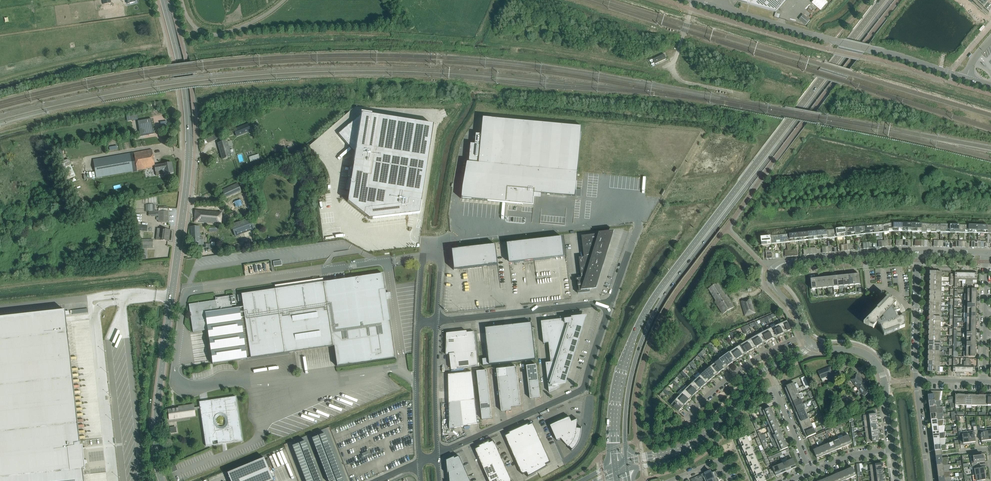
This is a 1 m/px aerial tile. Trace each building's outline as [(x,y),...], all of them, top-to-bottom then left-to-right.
[(786,0),(736,0),(776,12),(786,0)] [(814,4),(823,12),(830,4),(826,0),(817,0),(814,4)] [(988,15),(990,11),(990,6),(984,0),(971,0),(988,15)] [(667,56),(651,62),(653,67),(669,61),(667,56)] [(362,113),(338,134),(355,153),(353,167),(349,166),(345,191),(349,191),(347,202),(369,219),(419,213),(433,125),(362,113)] [(462,187),(461,198),(533,205),(534,193),(576,197),(582,127),(482,118),(481,135),(475,134),(473,163),(467,162),(466,162),(462,187)] [(151,119),(138,121),(140,136),(154,134),(151,119)] [(253,122),(234,129),(236,135),(256,127),(253,122)] [(207,138),(209,143),(221,137),(219,133),(207,138)] [(229,150),(227,141),(218,143),(222,159),(230,157),(228,151),(229,150)] [(155,166),(152,150),(93,160),(96,177),(155,167),(156,176),(173,173),(171,163),(155,166)] [(64,169),(68,181),(77,178),(73,166),(64,169)] [(238,183),(222,190),(223,193),(227,191),(229,196),(241,190),(238,183)] [(195,218),(194,222),(199,222),(207,222),(212,223),(221,223),(221,219),(222,212),(200,211),(195,210),(195,218)] [(169,223),(169,211),(159,211),(158,222),(169,223)] [(254,229),(250,218),(231,224),(235,236),(254,229)] [(893,231),(893,223),(883,224),(884,232),(893,231)] [(903,231),(903,223),(893,223),(893,231),(903,231)] [(912,232),(912,223),(903,223),(903,231),(912,232)] [(921,232),(922,224),(912,223),(912,232),(921,232)] [(884,232),(883,224),(873,225),(874,233),(884,232)] [(931,232),(931,224),(922,224),(921,232),(931,232)] [(940,232),(941,224),(931,224),(931,232),(940,232)] [(950,232),(950,224),(941,224),(940,232),(950,232)] [(959,233),(959,224),(950,224),(950,232),(959,233)] [(969,233),(969,225),(959,224),(959,233),(969,233)] [(874,233),(873,225),(864,226),(865,234),(874,233)] [(978,233),(978,225),(969,225),(969,233),(978,233)] [(987,233),(988,225),(978,225),(978,233),(987,233)] [(201,245),(200,236),(201,236),(201,235),(200,235),(199,226),(191,227),(192,251),(200,250),(199,245),(201,245)] [(865,234),(864,226),(855,227),(856,235),(865,234)] [(856,235),(855,227),(845,228),(846,236),(856,235)] [(846,236),(845,228),(836,229),(837,237),(846,236)] [(170,234),(170,230),(161,229),(157,229),(156,240),(168,241),(169,234),(170,234)] [(837,237),(836,229),(827,230),(827,238),(837,237)] [(827,238),(827,230),(817,231),(818,239),(827,238)] [(597,289),(614,231),(599,233),(599,234),(582,236),(584,257),(579,258),(581,278),(576,278),(578,294),(590,292),(590,290),(597,289)] [(818,239),(817,231),(808,232),(809,240),(818,239)] [(809,240),(808,232),(798,233),(799,241),(809,240)] [(799,241),(798,233),(789,234),(790,242),(799,241)] [(790,242),(789,234),(780,235),(781,243),(790,242)] [(781,243),(780,235),(770,236),(771,244),(781,243)] [(771,244),(770,236),(761,237),(762,245),(771,244)] [(564,257),(562,237),(507,243),(510,263),(564,257)] [(498,265),(496,245),(452,250),(451,250),(453,270),(498,265)] [(395,358),(382,274),(323,282),(323,283),(241,294),(243,307),(234,309),(231,309),(230,296),(215,298),(215,301),(189,304),(193,332),(208,330),(213,363),(233,361),(247,359),(334,346),(337,367),(395,358)] [(734,307),(726,295),(725,295),(718,283),(709,289),(716,301),(715,302),(723,314),(734,307)] [(895,314),(900,312),(904,311),(903,309),(903,308),(902,307),(901,306),(901,305),(900,304),(899,303),(899,302),(898,300),(897,299),(896,298),(894,297),(893,296),(892,295),(891,294),(889,293),(888,292),(887,292),(872,312),(874,314),(874,315),(873,314),(864,323),(870,326),(871,326),(873,328),(878,323),(883,334),(899,328),(899,329),(905,327),(905,316),(897,319),(895,314)] [(755,313),(751,299),(741,302),(745,316),(755,313)] [(0,318),(0,480),(84,480),(83,469),(85,469),(82,446),(80,446),(65,311),(0,318)] [(566,384),(587,315),(572,317),(571,319),(569,319),(569,318),(541,322),(544,343),(549,343),(551,362),(546,363),(549,392),(560,388),(559,385),(566,384)] [(706,318),(698,323),(700,327),(708,323),(706,318)] [(791,330),(787,321),(781,323),(786,332),(791,330)] [(483,359),(483,366),(536,360),(532,323),(486,328),(489,359),(483,359)] [(786,332),(781,323),(776,325),(780,335),(786,332)] [(780,335),(776,325),(771,328),(775,337),(780,335)] [(775,337),(771,328),(768,329),(765,331),(770,340),(775,337)] [(478,366),(474,332),(467,333),(467,331),(447,333),(446,355),(450,355),(451,369),(478,366)] [(770,340),(765,331),(762,332),(760,334),(765,343),(767,342),(770,340)] [(765,343),(760,334),(757,335),(755,336),(760,345),(765,343)] [(760,345),(755,336),(752,338),(749,339),(755,348),(760,345)] [(755,348),(749,339),(747,341),(744,342),(750,351),(755,348)] [(750,351),(744,342),(741,344),(739,346),(745,354),(750,351)] [(745,354),(739,346),(737,347),(734,349),(740,358),(745,354)] [(740,358),(734,349),(729,352),(735,361),(738,359),(740,358)] [(735,361),(729,352),(727,354),(724,356),(730,364),(732,363),(735,361)] [(730,364),(724,356),(719,359),(726,368),(729,365),(730,364)] [(726,368),(719,359),(715,363),(721,371),(726,368)] [(721,371),(715,363),(710,367),(717,375),(719,373),(721,371)] [(214,369),(213,365),(200,367),(201,373),(209,372),(209,369),(214,369)] [(537,365),(527,366),(530,399),(540,398),(537,365)] [(834,374),(832,371),(833,371),(830,365),(818,371),(822,379),(834,374)] [(517,367),(497,369),(502,411),(511,410),(511,407),(521,406),(517,367)] [(717,375),(710,367),(705,371),(712,379),(714,377),(717,375)] [(487,370),(477,372),(482,420),(492,418),(487,370)] [(712,379),(705,371),(701,375),(708,382),(710,380),(712,379)] [(450,429),(478,424),(472,372),(448,375),(450,429)] [(870,391),(864,383),(865,382),(857,373),(850,380),(865,396),(867,394),(868,395),(871,393),(870,391)] [(708,382),(701,375),(699,377),(696,379),(703,386),(708,382)] [(703,386),(696,379),(694,381),(692,383),(699,390),(703,386)] [(699,390),(692,383),(688,387),(695,394),(699,390)] [(797,389),(794,383),(786,386),(787,386),(787,387),(785,388),(787,393),(797,389)] [(686,385),(682,390),(691,398),(695,394),(688,387),(686,385)] [(681,389),(677,394),(679,396),(687,403),(691,398),(682,390),(681,389)] [(799,394),(797,389),(787,393),(789,398),(799,394)] [(939,401),(940,391),(942,391),(927,391),(928,391),(928,392),(928,395),(928,401),(933,401),(933,402),(942,401),(942,400),(939,401)] [(802,393),(799,394),(789,398),(791,403),(801,399),(804,398),(802,393)] [(198,407),(194,408),(193,405),(178,407),(179,408),(168,410),(169,420),(195,416),(194,409),(200,409),(201,417),(203,417),(207,445),(206,445),(206,446),(218,444),(218,442),(230,441),(230,442),(242,440),(241,440),(236,412),(238,412),(235,397),(236,397),(236,396),(225,398),(225,400),(209,402),(209,405),(200,407),(198,407)] [(687,403),(679,396),(677,398),(675,400),(683,407),(685,405),(687,403)] [(803,404),(801,399),(791,403),(793,408),(803,404)] [(683,407),(675,400),(673,402),(671,405),(679,412),(683,407)] [(795,413),(805,409),(803,404),(793,408),(795,413)] [(773,413),(771,407),(767,409),(766,405),(758,408),(762,417),(765,416),(773,413)] [(807,414),(805,409),(795,413),(798,418),(807,414)] [(875,409),(863,414),(863,416),(864,415),(865,421),(876,419),(876,418),(877,418),(877,414),(876,414),(875,409)] [(767,421),(775,418),(773,413),(765,416),(767,421)] [(809,419),(807,414),(798,418),(800,423),(809,419)] [(582,434),(582,428),(582,429),(577,429),(578,419),(572,422),(570,417),(550,426),(557,441),(561,439),(569,448),(570,447),(573,450),(572,451),(573,450),(574,449),(576,448),(577,447),(577,445),(578,444),(579,443),(580,441),(580,440),(580,439),(581,438),(581,437),(581,436),(581,435),(582,434)] [(767,421),(765,422),(766,425),(768,424),(769,426),(777,423),(775,418),(767,421)] [(812,424),(809,419),(800,423),(802,428),(812,424)] [(779,427),(777,423),(769,426),(769,427),(767,428),(769,432),(779,427)] [(814,423),(812,424),(802,428),(804,433),(814,429),(816,427),(814,423)] [(550,462),(533,424),(529,426),(528,425),(529,424),(508,433),(509,433),(510,433),(510,434),(505,436),(522,475),(527,473),(529,476),(528,477),(548,466),(547,466),(546,464),(550,462)] [(974,431),(968,432),(969,444),(974,443),(974,442),(975,442),(975,437),(978,437),(977,430),(976,426),(973,427),(974,431)] [(770,437),(782,432),(779,427),(769,432),(768,432),(770,437)] [(816,434),(814,429),(804,433),(806,438),(816,434)] [(980,430),(977,430),(978,437),(981,436),(982,443),(988,442),(986,429),(980,430)] [(960,430),(958,430),(959,433),(959,439),(963,439),(964,445),(969,444),(968,432),(962,432),(962,431),(960,430)] [(773,442),(784,437),(782,432),(770,437),(773,442)] [(312,438),(328,480),(343,480),(325,433),(319,436),(312,438)] [(852,443),(849,435),(843,437),(847,445),(852,443)] [(747,436),(738,440),(737,439),(755,480),(764,480),(766,480),(747,436)] [(775,447),(778,446),(786,442),(784,437),(773,442),(775,447)] [(847,445),(843,437),(838,440),(842,448),(847,445)] [(837,450),(834,442),(832,439),(831,438),(828,440),(827,441),(829,444),(832,452),(837,450)] [(842,448),(838,440),(834,442),(837,450),(842,448)] [(292,446),(305,480),(321,480),(305,441),(298,444),(292,446)] [(494,441),(490,443),(489,442),(490,442),(490,441),(478,446),(478,447),(480,446),(480,447),(475,449),(489,480),(512,480),(494,441)] [(788,448),(786,442),(778,446),(780,451),(788,448)] [(832,452),(829,444),(824,446),(827,454),(832,452)] [(827,454),(824,446),(819,448),(822,456),(827,454)] [(822,456),(819,448),(813,450),(817,458),(822,456)] [(942,454),(941,451),(935,452),(935,455),(937,465),(943,465),(950,465),(947,465),(948,458),(949,457),(942,458),(942,454)] [(974,459),(971,460),(972,463),(972,466),(979,465),(978,462),(984,462),(984,460),(985,460),(984,455),(984,456),(983,453),(973,454),(974,459)] [(460,456),(455,458),(454,457),(456,457),(455,457),(447,460),(448,474),(448,473),(449,473),(450,480),(471,480),(460,456)] [(230,480),(273,480),(264,458),(227,473),(230,480)] [(786,458),(781,460),(783,463),(786,471),(791,469),(788,461),(786,458)] [(796,467),(793,459),(788,461),(791,469),(796,467)] [(786,471),(783,463),(778,466),(781,474),(786,471)] [(979,465),(972,466),(972,470),(973,475),(976,475),(986,474),(985,468),(979,469),(979,465)] [(781,474),(778,466),(773,468),(776,476),(781,474)] [(856,475),(853,467),(847,470),(851,478),(856,475)] [(851,478),(847,470),(842,472),(846,480),(851,478)] [(717,477),(715,472),(708,475),(707,472),(701,475),(702,478),(703,477),(705,480),(708,480),(717,477)] [(842,472),(837,474),(840,480),(843,480),(846,480),(842,472)]
